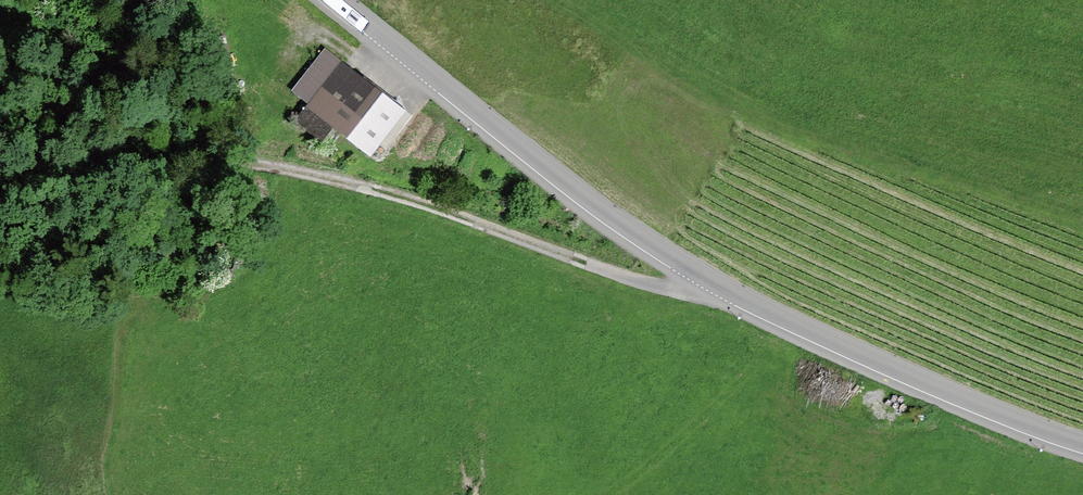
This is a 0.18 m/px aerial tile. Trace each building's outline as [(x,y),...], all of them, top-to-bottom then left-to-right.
[(418,112),(330,53),(298,99),(385,160),(418,112)]
